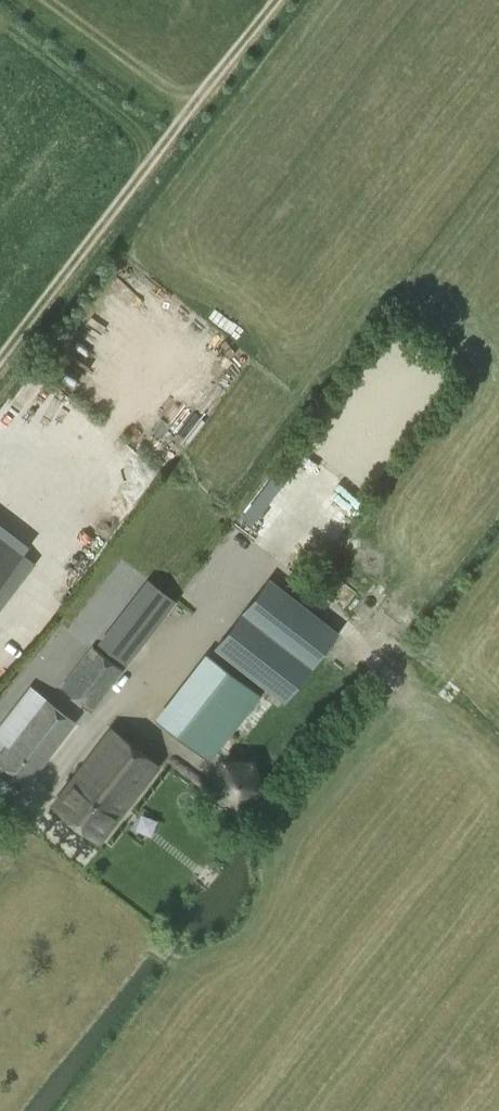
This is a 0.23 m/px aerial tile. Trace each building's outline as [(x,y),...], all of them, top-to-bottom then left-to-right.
[(258,494),(243,512),(263,529),(278,511),(258,494)] [(22,549),(0,532),(0,578),(22,549)] [(269,577),(215,646),(283,699),(337,631),(269,577)] [(90,710),(122,670),(92,647),(61,686),(90,710)] [(213,660),(164,724),(210,760),(259,695),(213,660)] [(28,782),(74,722),(43,698),(19,729),(6,718),(0,725),(0,738),(7,744),(0,753),(0,760),(28,782)] [(117,728),(60,803),(107,838),(163,763),(117,728)] [(223,761),(214,787),(236,804),(260,788),(251,761),(223,761)]
